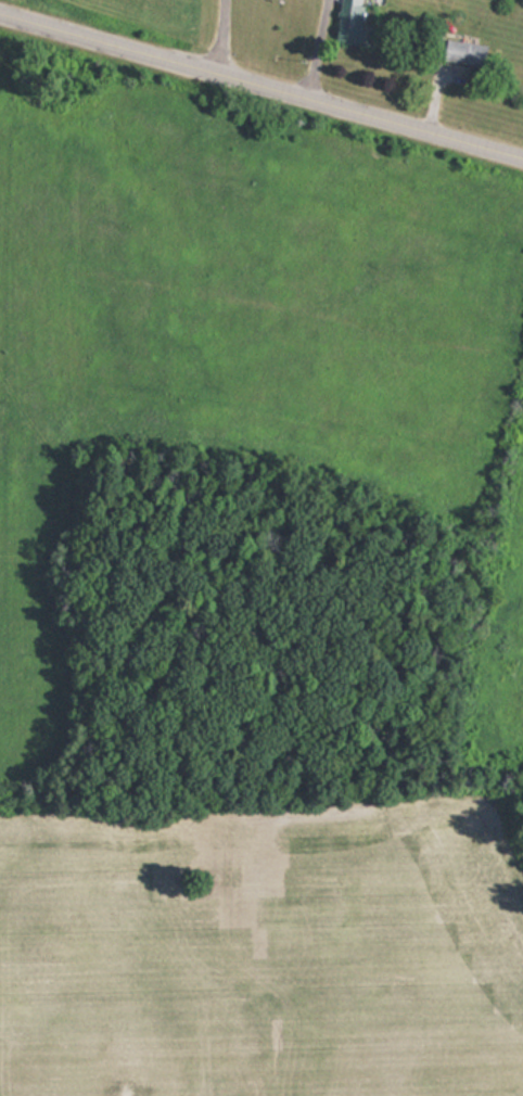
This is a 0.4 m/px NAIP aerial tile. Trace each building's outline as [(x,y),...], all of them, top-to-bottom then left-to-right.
[(370,47),(372,27),(357,26),(360,0),(338,0),(334,43),(370,47)] [(485,47),(446,37),(441,58),(480,68),(485,47)]
